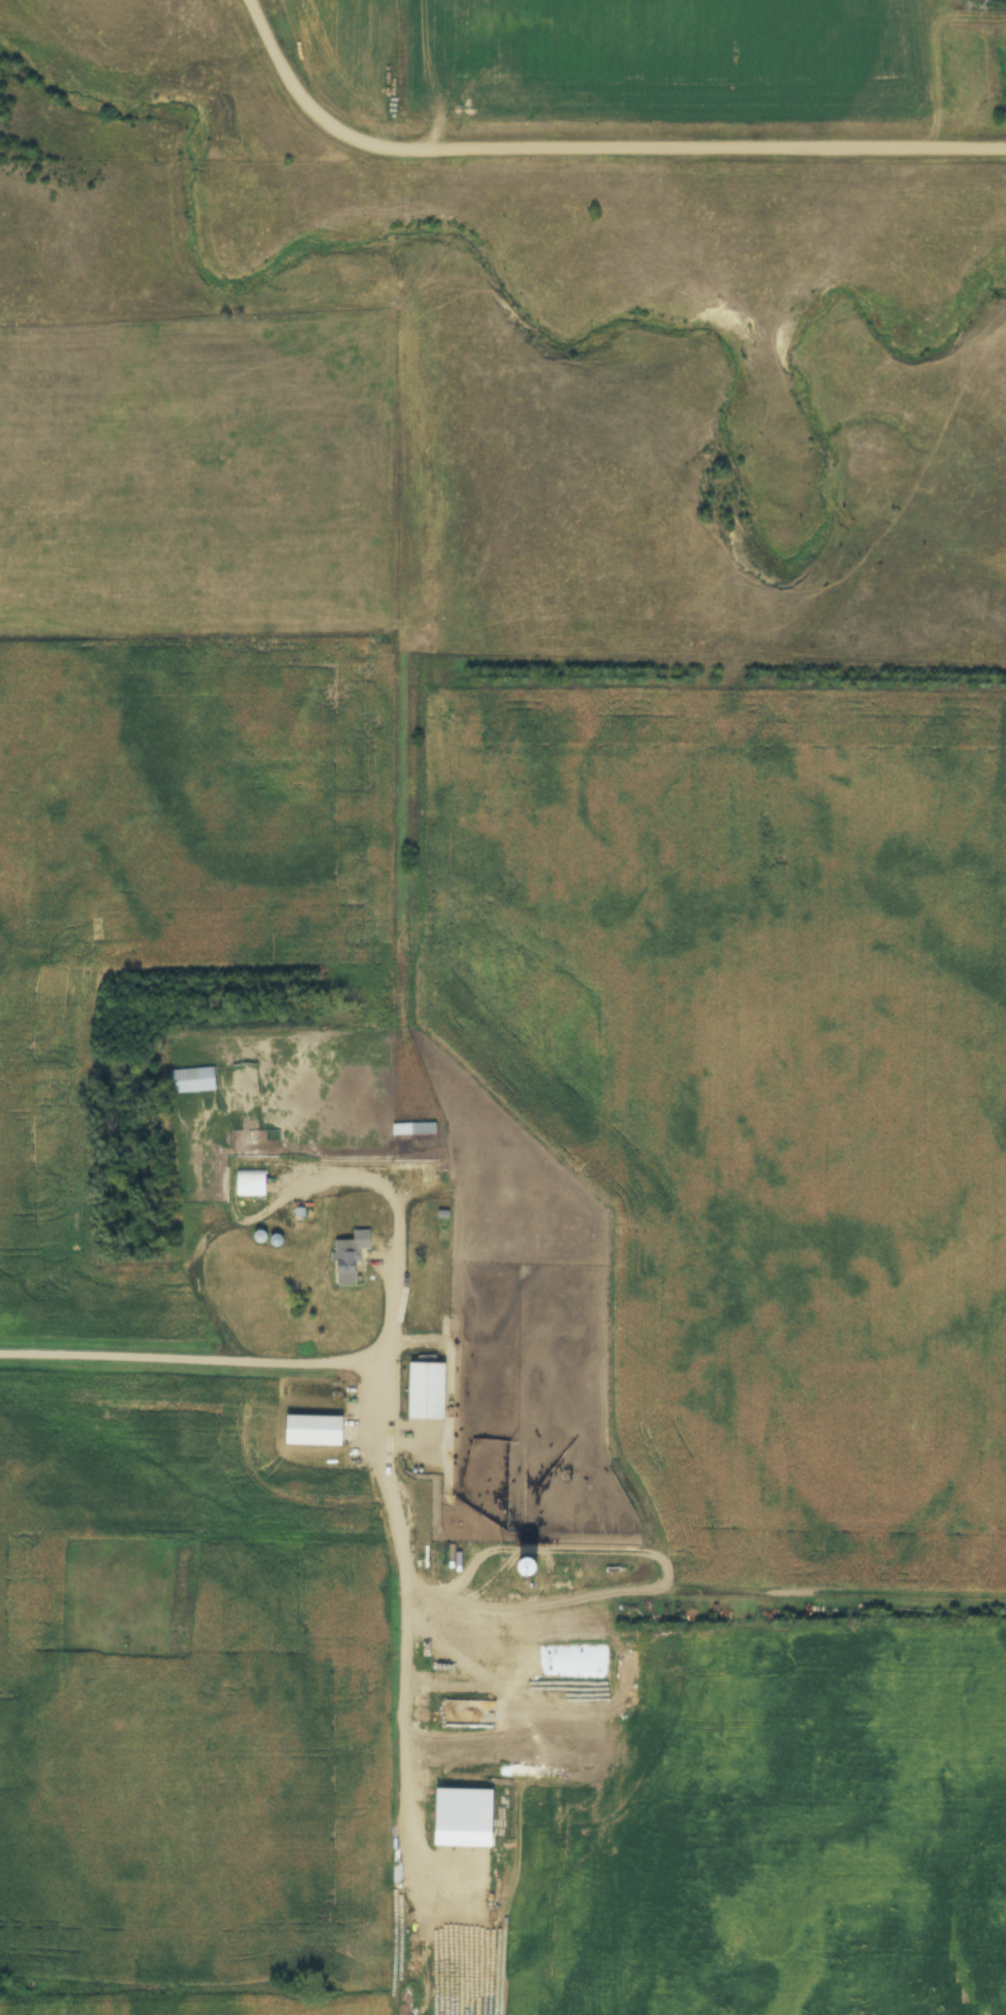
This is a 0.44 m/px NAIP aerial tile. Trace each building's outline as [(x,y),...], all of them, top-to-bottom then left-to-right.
[(172,1094),(216,1092),(215,1069),(172,1070),(172,1094)] [(411,1136),(436,1136),(436,1125),(392,1125),(392,1141),(411,1141),(411,1136)] [(285,1131),(255,1131),(255,1158),(285,1158),(285,1131)] [(237,1199),(265,1199),(265,1173),(237,1173),(237,1199)] [(353,1232),(353,1251),(370,1251),(370,1232),(353,1232)] [(336,1285),(356,1285),(356,1252),(336,1252),(336,1285)] [(446,1364),(408,1364),(408,1421),(446,1421),(446,1364)] [(535,1576),(535,1561),(520,1561),(520,1576),(535,1576)] [(434,1847),(492,1848),(493,1790),(434,1789),(434,1847)]
